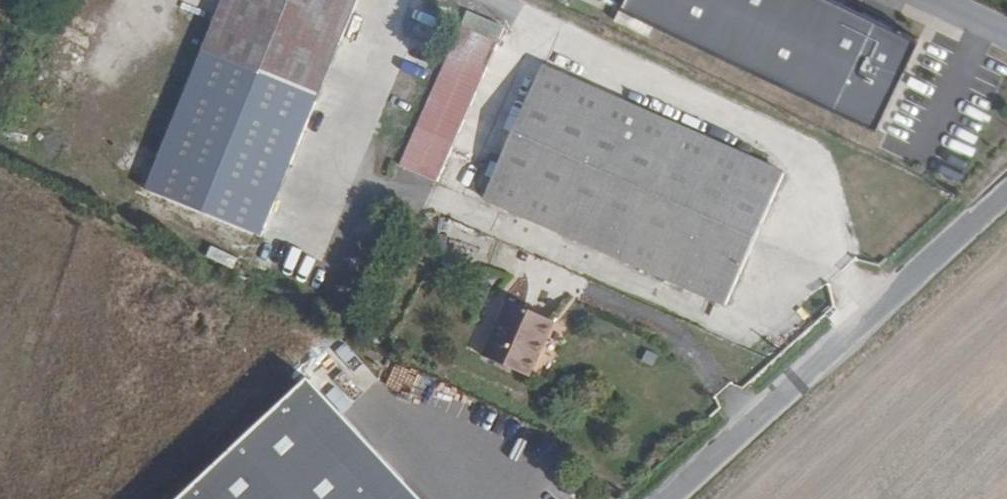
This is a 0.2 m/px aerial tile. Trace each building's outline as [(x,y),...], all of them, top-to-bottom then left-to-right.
[(147,192),(263,238),(359,0),(223,0),(147,192)] [(616,15),(871,127),(911,37),(826,0),(623,0),(616,15)] [(439,182),(499,23),(460,9),(400,168),(439,182)] [(94,32),(97,21),(71,14),(68,25),(94,32)] [(731,305),(755,250),(793,167),(558,58),(519,140),(494,194),(731,305)] [(484,352),(529,374),(557,317),(512,294),(484,352)] [(299,384),(173,498),(405,498),(299,384)]
